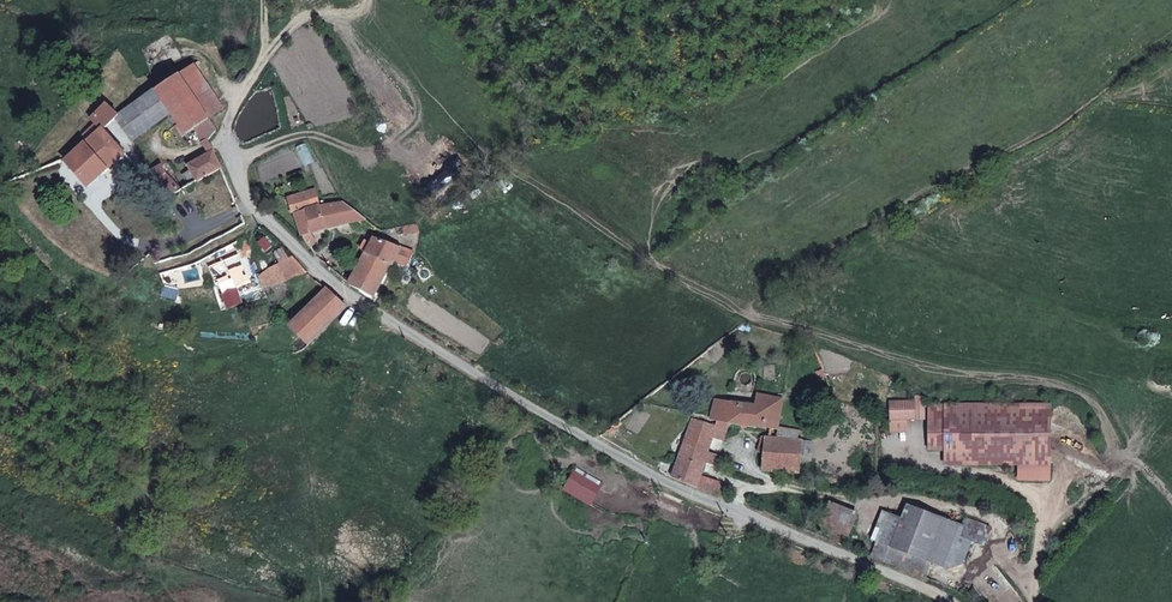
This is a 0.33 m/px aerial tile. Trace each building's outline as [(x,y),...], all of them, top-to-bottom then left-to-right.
[(168,61),(200,103),(232,68),(183,49),(168,61)] [(201,124),(208,113),(200,103),(168,61),(110,109),(124,129),(163,100),(178,120),(191,111),(201,124)] [(99,118),(110,109),(100,96),(82,107),(90,117),(76,127),(81,134),(62,147),(83,175),(119,144),(108,129),(99,118)] [(213,151),(205,134),(181,151),(182,158),(175,162),(182,172),(199,160),(213,151)] [(136,165),(155,190),(166,183),(171,179),(153,154),(136,165)] [(186,176),(182,172),(175,176),(179,181),(186,176)] [(297,222),(353,203),(331,186),(306,195),(298,175),(279,182),(286,200),(289,200),(297,222)] [(390,239),(366,226),(342,270),(342,272),(363,286),(384,249),(388,245),(390,239)] [(287,239),(267,250),(245,263),(248,270),(251,276),(264,270),(274,268),(284,265),(293,262),(299,258),(287,239)] [(303,327),(343,290),(321,274),(283,311),(303,327)] [(907,381),(908,386),(908,405),(913,405),(915,402),(918,402),(919,380),(907,381)] [(752,384),(750,395),(763,397),(759,414),(774,416),(777,387),(752,384)] [(908,405),(908,386),(881,387),(882,405),(898,405),(908,405)] [(710,403),(709,406),(706,417),(682,408),(660,469),(684,478),(694,451),(703,455),(706,446),(697,442),(703,426),(712,428),(718,411),(759,416),(759,414),(763,397),(750,395),(721,391),(714,403),(710,403)] [(937,393),(922,394),(923,439),(938,438),(939,457),(1049,455),(1048,391),(937,393)] [(898,418),(898,405),(882,405),(882,418),(898,418)] [(789,432),(756,428),(750,427),(747,438),(759,440),(756,457),(783,460),(786,447),(789,432)] [(801,435),(789,432),(786,447),(798,449),(801,435)] [(694,451),(684,478),(714,489),(718,490),(717,460),(703,455),(694,451)] [(555,459),(543,480),(568,495),(580,475),(555,459)] [(900,500),(895,513),(883,542),(923,558),(944,566),(961,560),(970,535),(983,540),(989,521),(963,512),(959,522),(900,500)] [(895,513),(875,507),(865,535),(873,538),(883,542),(895,513)] [(883,542),(873,538),(868,549),(920,568),(923,558),(883,542)]
